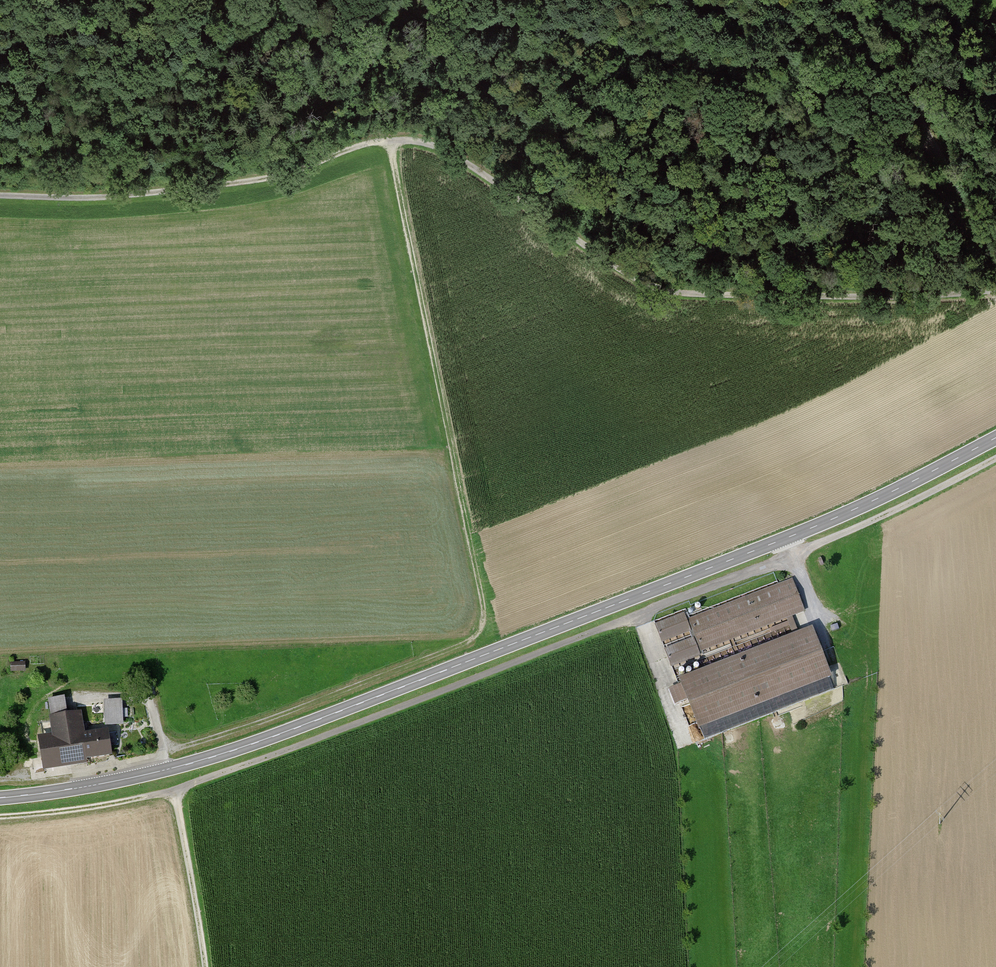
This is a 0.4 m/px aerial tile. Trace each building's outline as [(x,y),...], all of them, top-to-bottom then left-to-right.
[(661,622),(706,741),(835,693),(811,630),(798,634),(791,615),(802,611),(791,580),(686,619),(684,614),(661,622)] [(12,661),(12,671),(27,670),(26,660),(12,661)] [(120,700),(103,702),(105,727),(122,726),(120,700)] [(691,724),(697,722),(689,700),(683,703),(691,724)] [(44,764),(109,757),(106,732),(82,734),(79,714),(51,717),(53,737),(41,739),(44,764)]
